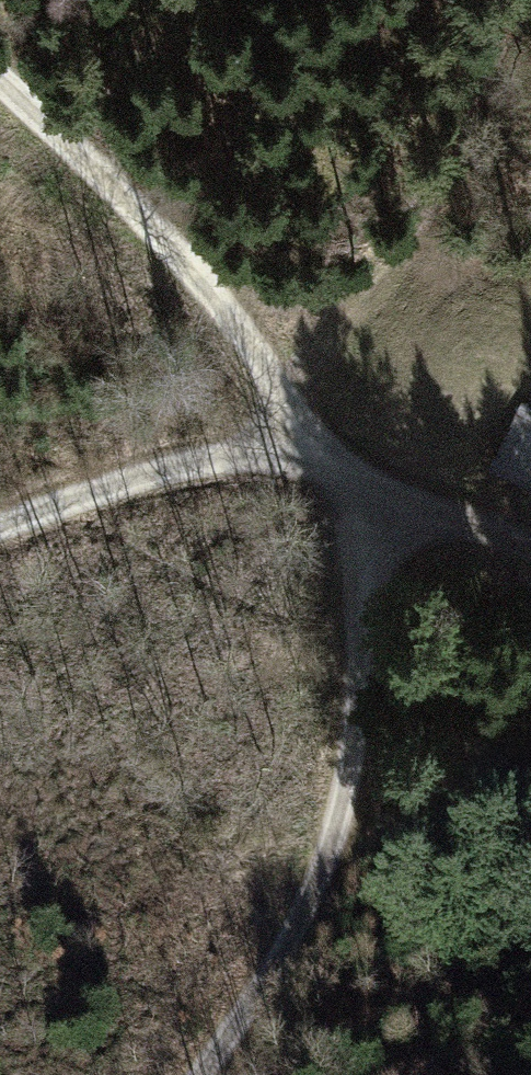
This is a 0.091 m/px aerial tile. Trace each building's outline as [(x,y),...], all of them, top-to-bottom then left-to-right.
[(530,478),(530,396),(528,395),(495,459),(530,478)]
